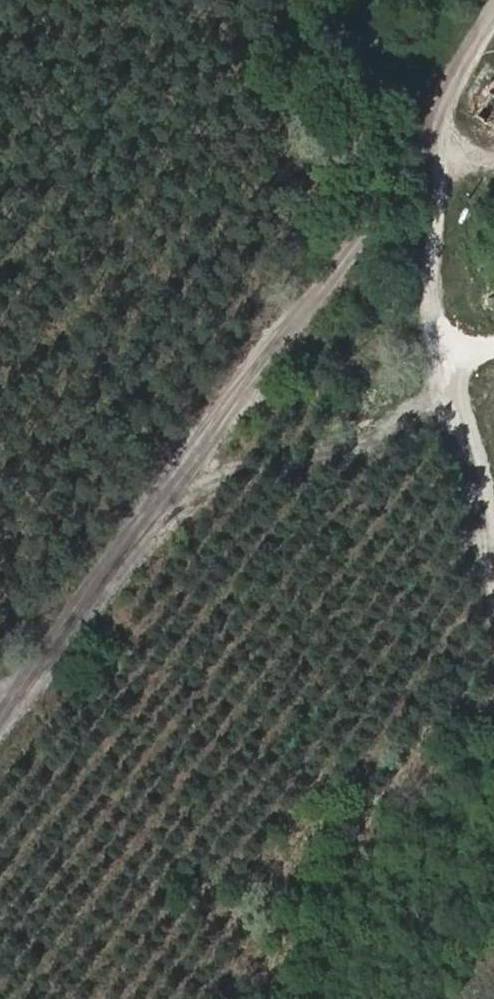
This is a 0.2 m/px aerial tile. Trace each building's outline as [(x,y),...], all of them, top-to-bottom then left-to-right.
[(471,114),(493,131),(493,83),(471,114)]
